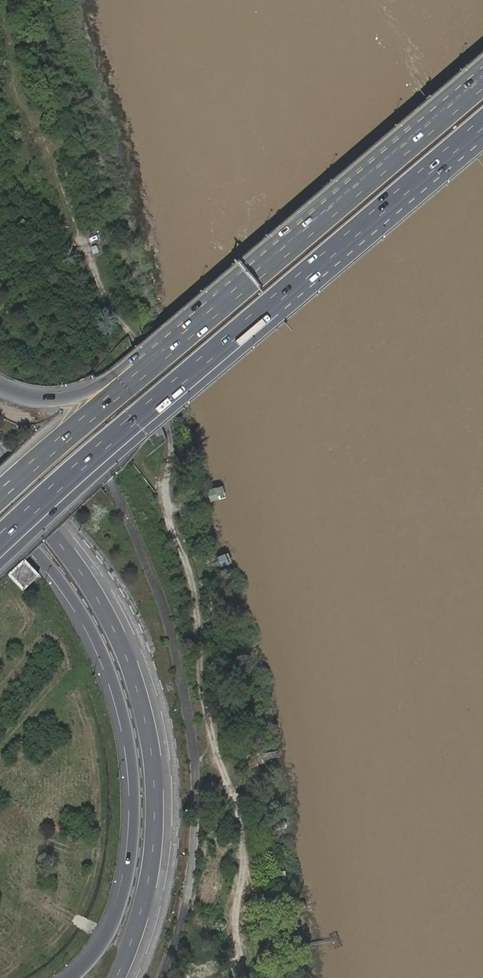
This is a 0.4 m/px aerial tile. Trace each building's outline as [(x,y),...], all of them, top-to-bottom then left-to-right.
[(23,559),(7,576),(21,591),(38,576),(23,559)]
